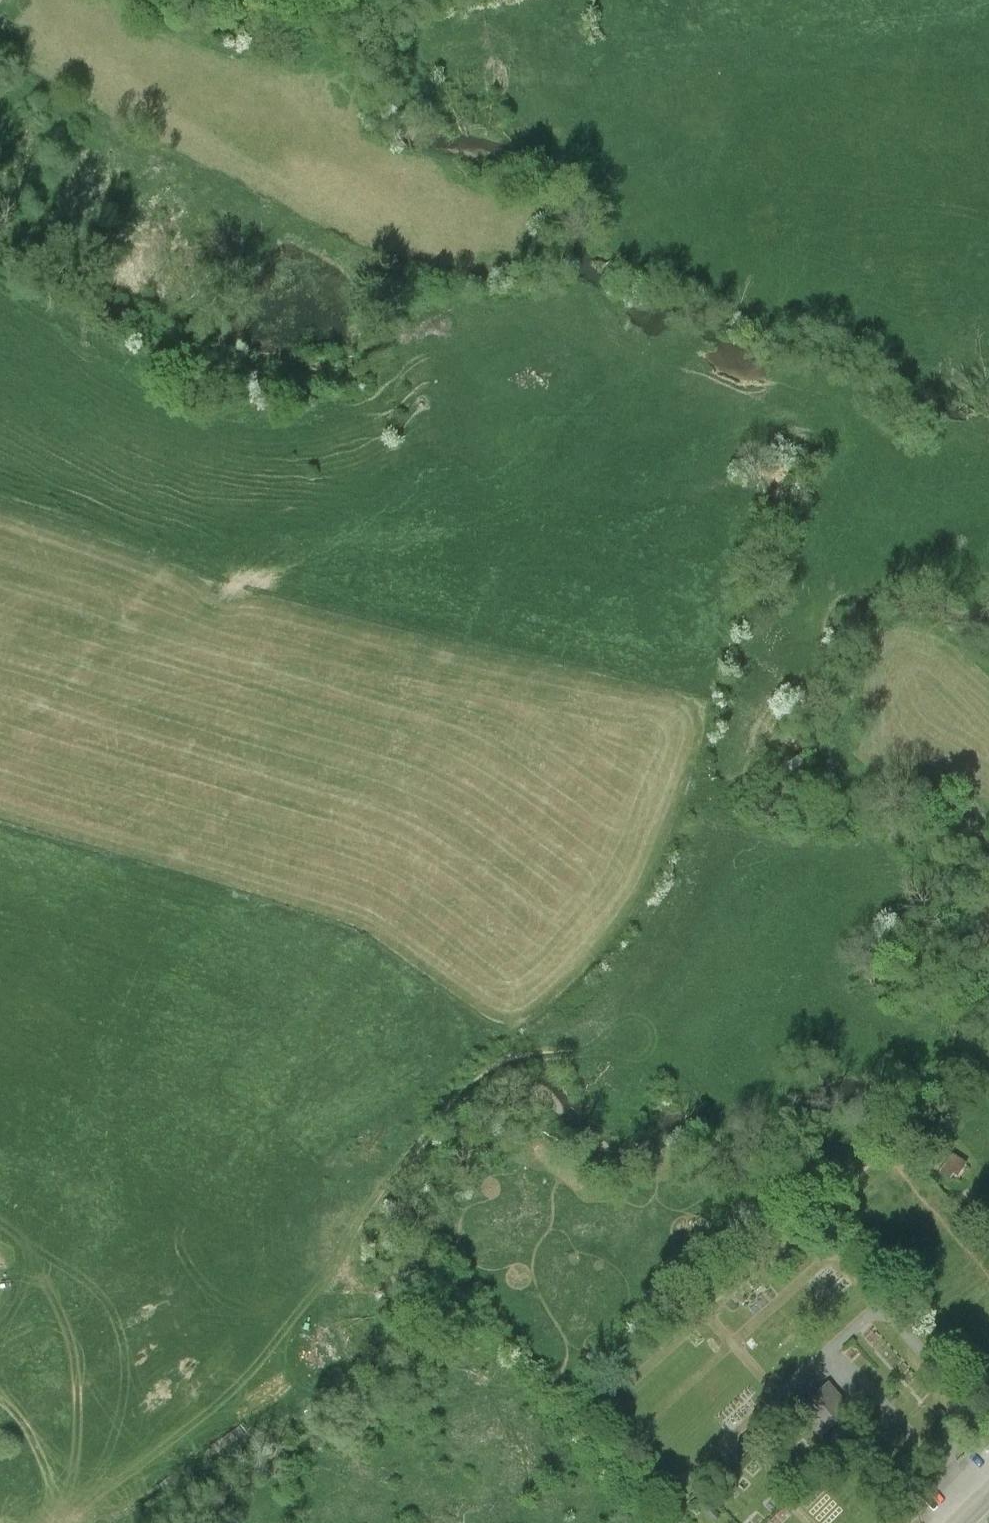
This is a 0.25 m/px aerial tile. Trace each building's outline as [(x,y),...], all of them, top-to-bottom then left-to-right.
[(947,1152),(940,1167),(955,1175),(963,1159),(947,1152)] [(851,1409),(828,1384),(799,1411),(822,1436),(851,1409)]
